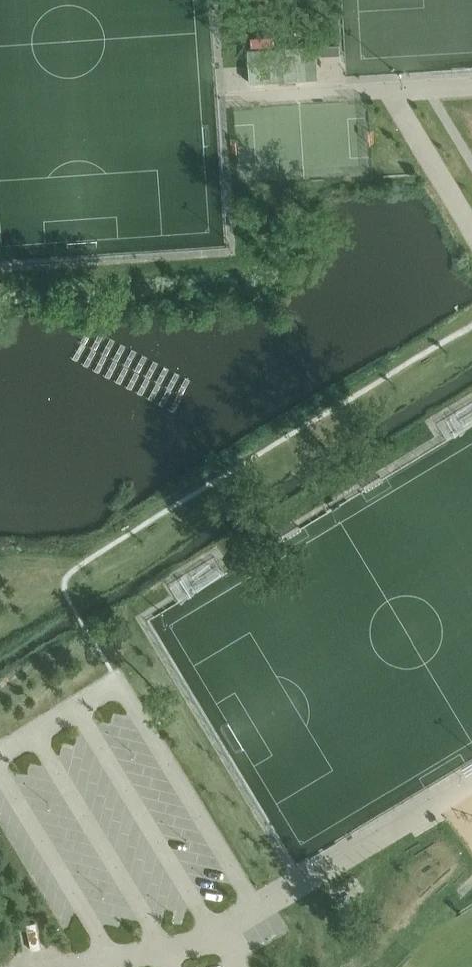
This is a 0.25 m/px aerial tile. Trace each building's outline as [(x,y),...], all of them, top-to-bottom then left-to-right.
[(251,50),(247,50),(247,52),(249,83),(317,79),(316,57),(315,47),(315,46),(302,47),(251,50)]
